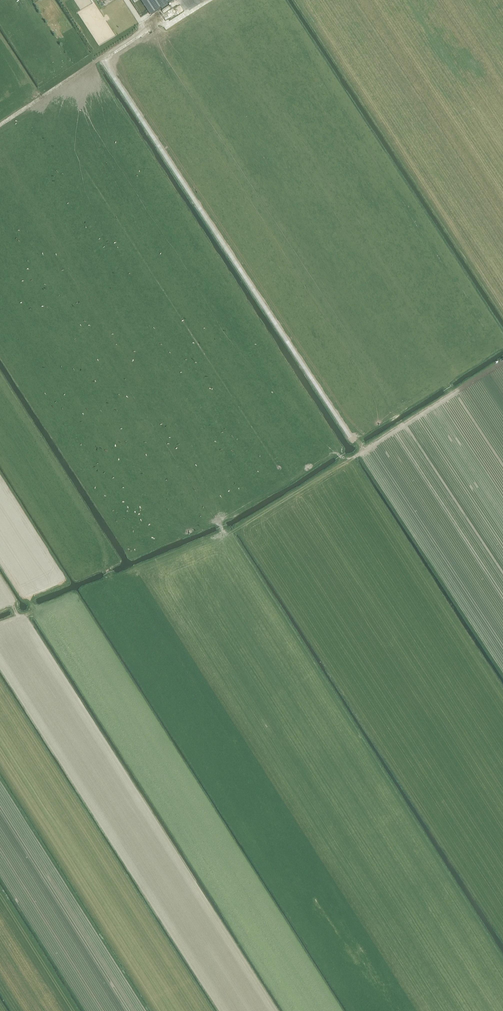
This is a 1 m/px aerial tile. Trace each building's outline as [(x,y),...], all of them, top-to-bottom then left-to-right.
[(147,7),(152,15),(161,9),(162,10),(168,6),(168,5),(176,0),(142,0),(147,7)]
